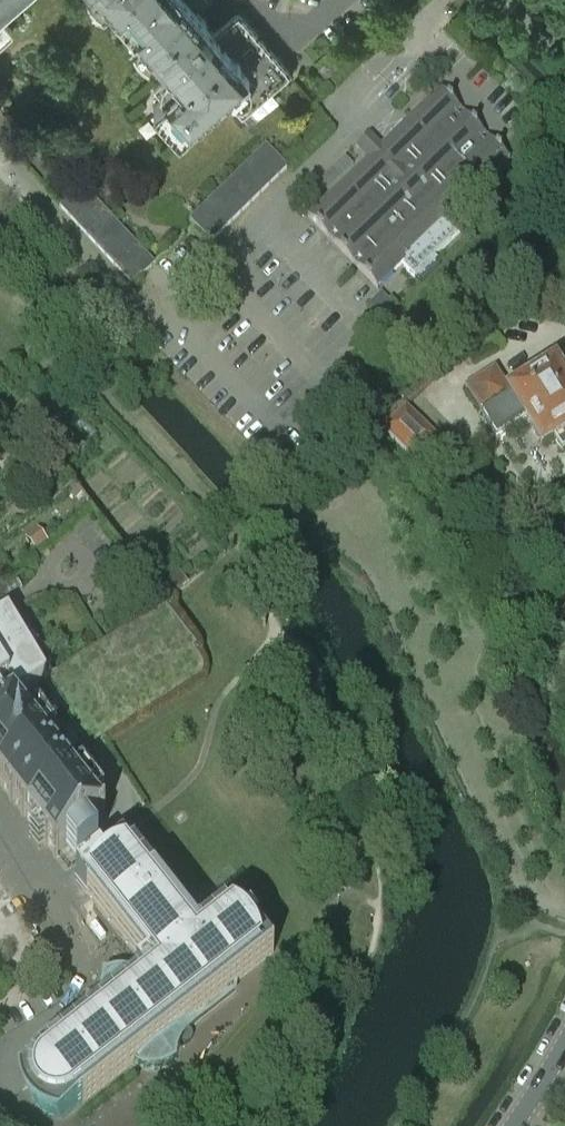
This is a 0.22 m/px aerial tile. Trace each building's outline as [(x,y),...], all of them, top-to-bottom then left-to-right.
[(115,8),(114,9),(135,32),(136,31),(170,70),(154,85),(163,95),(153,104),(179,134),(225,93),(242,113),(290,71),(238,11),(214,32),(205,22),(207,21),(203,17),(203,18),(195,9),(205,0),(108,0),(115,8)] [(0,17),(0,43),(12,32),(0,17)] [(458,216),(454,212),(509,159),(440,89),(391,137),(395,140),(381,154),(380,153),(379,153),(378,153),(377,153),(376,153),(375,154),(374,155),(374,156),(374,158),(374,159),(375,160),(362,173),(358,169),(309,217),(377,288),(405,261),(409,264),(406,266),(416,276),(471,222),(462,212),(458,216)] [(278,177),(288,168),(266,145),(257,155),(278,177)] [(257,155),(247,164),(269,186),(278,177),(257,155)] [(259,196),(269,186),(247,164),(237,173),(259,196)] [(259,196),(237,173),(228,183),(250,205),(259,196)] [(240,214),(250,205),(228,183),(218,192),(240,214)] [(92,195),(83,186),(60,207),(69,217),(92,195)] [(240,214),(218,192),(209,201),(231,224),(240,214)] [(69,217),(78,227),(101,205),(92,195),(69,217)] [(221,233),(231,224),(209,201),(199,211),(221,233)] [(110,215),(101,205),(78,227),(87,236),(110,215)] [(199,211),(189,220),(211,243),(221,233),(199,211)] [(87,236),(96,246),(119,225),(110,215),(87,236)] [(96,246),(105,256),(128,235),(119,225),(96,246)] [(105,256),(115,266),(138,244),(128,235),(105,256)] [(147,254),(138,244),(115,266),(124,276),(147,254)] [(156,264),(147,254),(124,276),(133,285),(155,264),(156,264)] [(465,390),(483,419),(496,441),(525,422),(542,449),(554,442),(562,454),(564,452),(564,378),(564,376),(562,372),(557,368),(555,364),(509,394),(495,371),(465,390)] [(395,418),(383,429),(416,462),(439,439),(406,406),(395,418)] [(181,570),(157,586),(167,602),(191,586),(181,570)] [(1,786),(11,799),(9,801),(11,803),(13,801),(23,814),(21,816),(22,818),(24,816),(35,829),(33,831),(34,833),(36,831),(46,844),(45,846),(46,848),(48,846),(55,855),(53,856),(54,858),(57,856),(58,855),(57,854),(58,854),(66,847),(69,847),(85,835),(86,832),(101,820),(102,821),(103,820),(106,818),(104,816),(102,817),(60,764),(61,763),(62,762),(61,762),(73,752),(76,757),(105,739),(199,680),(202,677),(204,673),(204,669),(203,665),(202,661),(194,649),(197,647),(198,647),(199,647),(200,646),(166,604),(47,679),(42,682),(41,683),(54,702),(27,721),(16,705),(0,715),(0,787),(1,786)] [(10,690),(16,699),(41,683),(42,682),(47,679),(43,673),(51,668),(15,608),(0,618),(0,696),(10,690)] [(28,1076),(28,1080),(28,1084),(28,1087),(30,1091),(31,1095),(32,1097),(34,1101),(36,1104),(38,1106),(41,1109),(44,1111),(46,1113),(50,1115),(54,1116),(57,1117),(62,1118),(64,1118),(83,1103),(84,1103),(84,1102),(134,1063),(144,1069),(155,1071),(167,1069),(177,1064),(179,1053),(182,1043),(184,1044),(185,1044),(186,1044),(188,1044),(189,1044),(190,1043),(191,1042),(192,1040),(193,1039),(193,1037),(193,1036),(193,1035),(192,1033),(192,1032),(191,1031),(190,1030),(197,1022),(205,1015),(235,992),(236,983),(274,953),(265,942),(257,932),(259,930),(249,918),(235,929),(225,917),(197,940),(123,845),(101,862),(100,861),(76,880),(146,969),(139,975),(136,973),(131,972),(127,971),(124,971),(119,971),(114,972),(110,974),(107,975),(105,976),(102,978),(102,984),(101,989),(99,994),(98,994),(96,994),(95,994),(94,995),(92,995),(91,997),(90,998),(90,999),(89,1000),(89,1002),(90,1003),(90,1004),(90,1005),(91,1006),(92,1007),(93,1008),(84,1019),(74,1028),(73,1037),(59,1048),(57,1045),(45,1054),(48,1057),(28,1072),(28,1074),(28,1076)]
